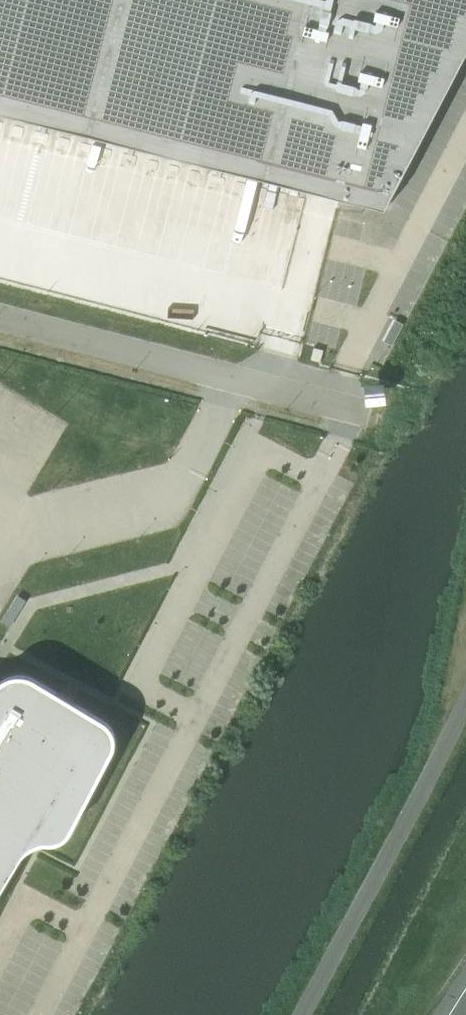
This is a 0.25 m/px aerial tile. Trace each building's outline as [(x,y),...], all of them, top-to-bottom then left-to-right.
[(385,210),(465,55),(465,0),(0,0),(0,114),(385,210)] [(390,309),(405,317),(427,274),(413,266),(390,309)] [(33,837),(40,842),(51,842),(55,841),(57,841),(60,840),(63,837),(65,836),(67,834),(68,833),(70,830),(111,749),(113,744),(113,740),(113,738),(112,734),(111,732),(109,729),(106,725),(102,722),(35,681),(30,679),(27,678),(24,677),(21,677),(19,677),(15,677),(10,678),(6,680),(3,682),(0,684),(0,892),(33,837)]
